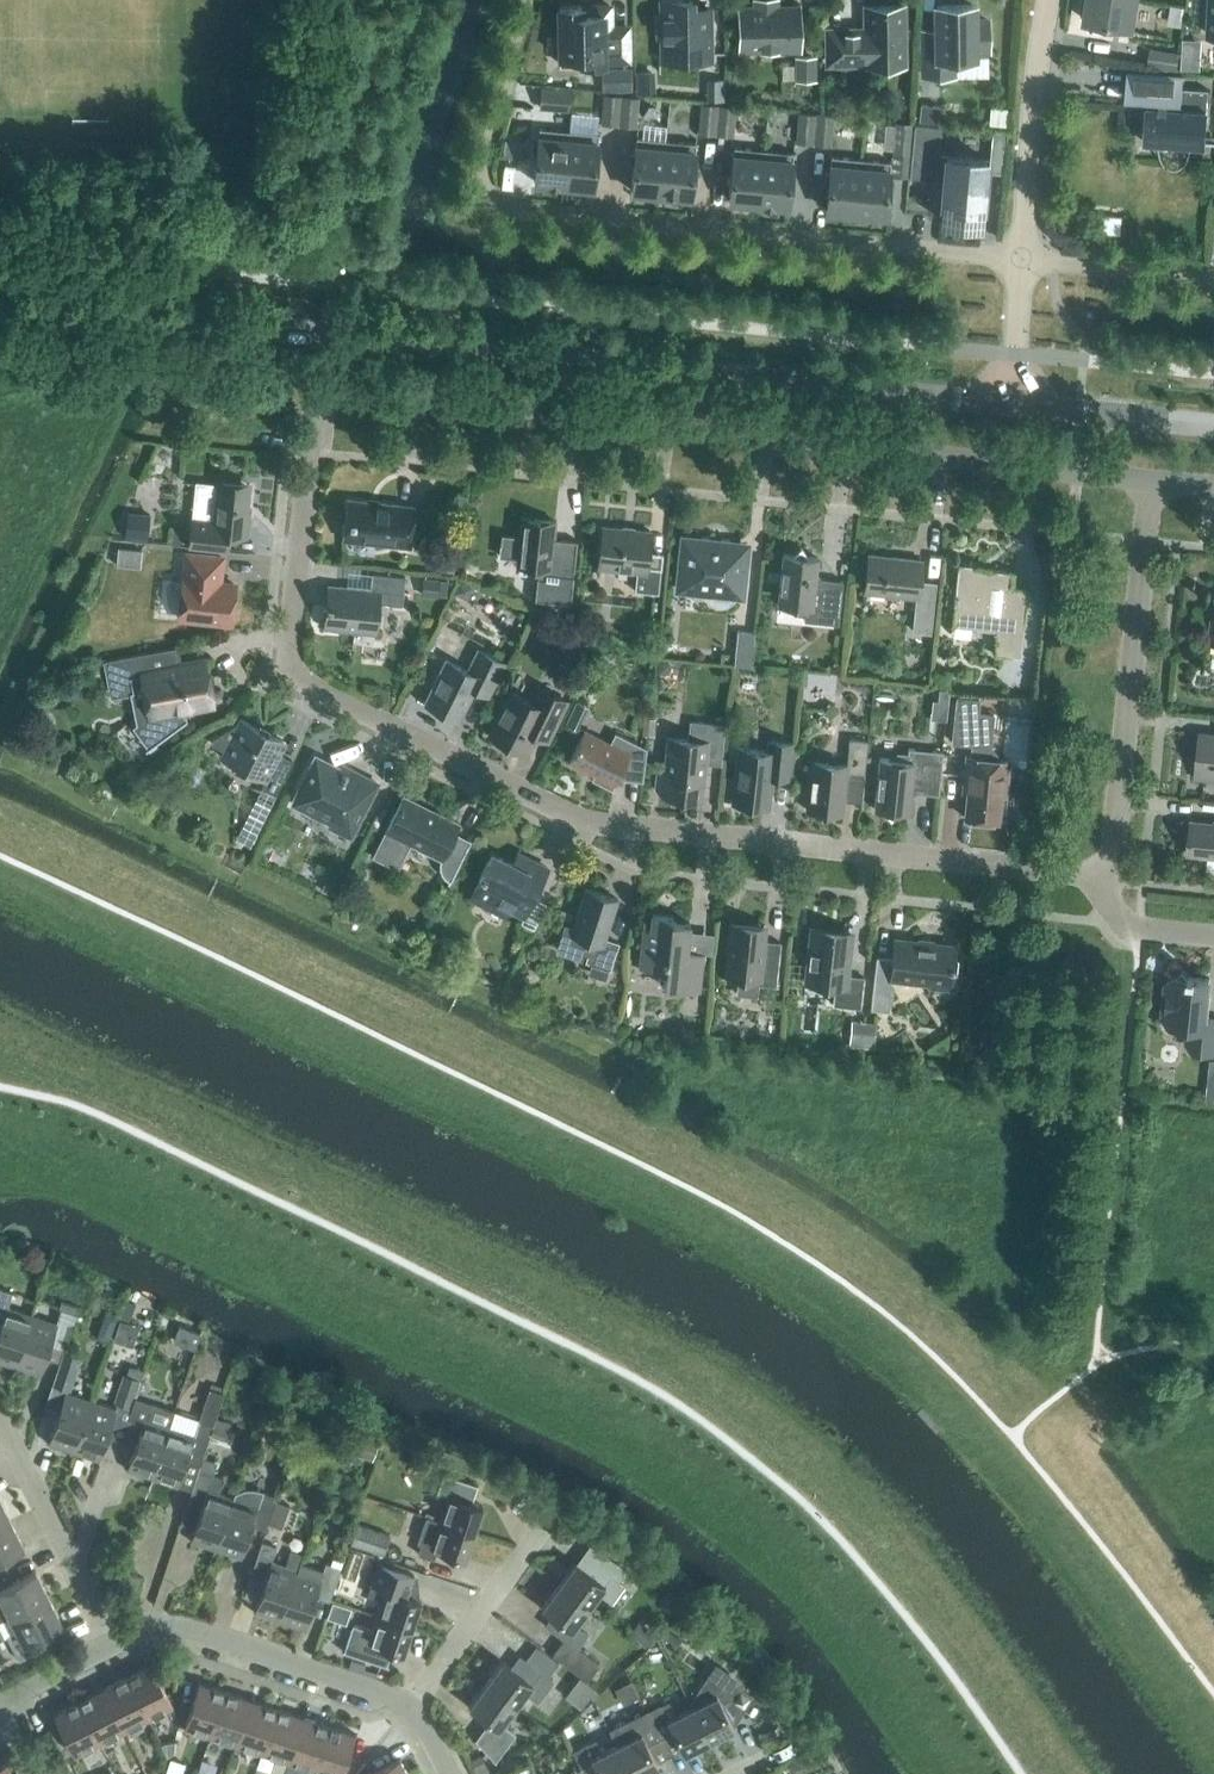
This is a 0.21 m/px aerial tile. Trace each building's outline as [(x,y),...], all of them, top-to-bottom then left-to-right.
[(658,36),(663,36),(663,54),(711,53),(710,8),(693,8),(693,0),(662,0),(662,17),(657,17),(658,36)] [(742,48),(799,47),(798,8),(777,8),(777,0),(755,0),(755,8),(741,8),(742,48)] [(1135,0),(1090,0),(1087,21),(1130,28),(1135,0)] [(973,4),(938,5),(938,30),(923,31),(924,73),(954,73),(954,56),(974,55),(973,43),(988,43),(987,19),(973,19),(973,4)] [(611,26),(610,5),(560,5),(560,63),(604,62),(604,59),(629,58),(628,26),(611,26)] [(903,5),(867,5),(868,29),(829,30),(829,61),(860,60),(860,54),(903,53),(903,5)] [(1177,69),(1180,52),(1150,47),(1147,65),(1177,69)] [(817,79),(817,54),(795,54),(796,80),(817,79)] [(633,89),(633,67),(604,68),(604,89),(633,89)] [(638,70),(638,91),(656,91),(656,70),(638,70)] [(1205,146),(1208,89),(1178,87),(1179,74),(1184,75),(1184,73),(1127,70),(1125,97),(1157,99),(1156,105),(1147,105),(1145,142),(1205,146)] [(569,110),(571,88),(541,86),(540,108),(569,110)] [(713,87),(713,98),(727,98),(727,86),(713,87)] [(619,124),(621,94),(603,92),(600,122),(619,124)] [(637,126),(640,96),(621,94),(619,124),(637,126)] [(716,134),(718,104),(701,102),(698,132),(716,134)] [(920,103),(918,119),(937,121),(939,104),(920,103)] [(734,135),(737,105),(718,104),(716,134),(734,135)] [(1007,125),(1008,108),(992,107),(991,124),(1007,125)] [(813,143),(816,113),(798,111),(796,141),(813,143)] [(832,144),(835,115),(816,113),(813,143),(832,144)] [(911,151),(913,122),(895,120),(893,150),(911,151)] [(979,223),(985,157),(940,153),(942,125),(915,123),(910,176),(945,179),(941,219),(979,223)] [(564,183),(569,130),(539,128),(534,180),(564,183)] [(594,186),(598,142),(599,133),(569,130),(564,183),(594,186)] [(1009,173),(1013,131),(998,130),(994,172),(1009,173)] [(664,193),(669,140),(636,137),(636,146),(635,146),(631,190),(664,193)] [(691,195),(695,151),(696,143),(669,140),(664,193),(691,195)] [(762,202),(767,149),(734,146),(733,155),(729,199),(762,202)] [(788,205),(793,160),(793,152),(767,149),(762,202),(788,205)] [(859,211),(864,159),(831,156),(831,164),(830,164),(826,208),(859,211)] [(886,214),(890,170),(891,161),(864,159),(859,211),(886,214)] [(250,488),(217,484),(217,485),(197,482),(194,517),(192,516),(189,546),(227,550),(228,534),(247,535),(249,518),(247,517),(250,488)] [(409,545),(414,505),(347,498),(343,538),(409,545)] [(147,537),(150,513),(128,510),(126,535),(147,537)] [(578,540),(554,537),(556,520),(522,517),(520,535),(501,533),(500,544),(501,544),(500,555),(517,557),(516,564),(538,567),(534,599),(571,603),(578,540)] [(658,592),(662,556),(648,555),(651,530),(603,525),(598,567),(637,571),(635,590),(658,592)] [(181,529),(172,528),(170,544),(179,545),(181,529)] [(717,603),(722,605),(725,605),(728,605),(730,604),(733,602),(734,599),(735,587),(743,588),(747,550),(728,548),(729,539),(702,536),(701,539),(683,538),(678,588),(712,592),(712,596),(714,600),(717,603)] [(838,623),(843,580),(815,577),(817,556),(809,555),(801,546),(792,554),(783,553),(778,604),(787,605),(794,614),(804,615),(804,620),(838,623)] [(117,564),(141,566),(142,551),(118,549),(117,564)] [(231,622),(235,584),(220,582),(222,556),(187,553),(184,579),(182,578),(178,617),(231,622)] [(931,632),(936,584),(920,582),(922,559),(868,554),(864,591),(917,596),(913,630),(931,632)] [(440,557),(439,571),(453,572),(454,559),(440,557)] [(1021,656),(1028,587),(1011,585),(1013,571),(979,567),(980,565),(958,563),(952,622),(972,624),(971,626),(997,629),(995,653),(1021,656)] [(346,582),(370,583),(370,571),(346,571),(346,582)] [(402,604),(405,576),(372,573),(370,589),(329,585),(324,626),(376,631),(378,602),(402,604)] [(438,577),(422,576),(420,594),(436,596),(438,577)] [(455,591),(467,597),(473,584),(461,578),(455,591)] [(751,666),(755,632),(738,630),(734,664),(751,666)] [(601,638),(589,632),(583,643),(595,649),(601,638)] [(488,695),(504,662),(478,649),(468,670),(446,659),(425,701),(459,718),(474,688),(488,695)] [(148,652),(104,660),(109,689),(132,684),(139,725),(136,727),(151,746),(156,742),(187,719),(186,718),(185,719),(180,711),(213,705),(205,658),(151,668),(148,652)] [(669,661),(659,660),(657,672),(668,673),(669,661)] [(554,727),(567,700),(537,685),(530,700),(510,691),(489,733),(523,750),(539,719),(554,727)] [(946,714),(949,688),(939,687),(938,699),(932,699),(931,713),(946,714)] [(981,698),(958,695),(953,741),(973,743),(971,755),(967,754),(964,776),(969,777),(965,816),(998,820),(1001,794),(1006,794),(1009,759),(991,757),(995,713),(980,712),(981,698)] [(276,794),(293,760),(280,753),(286,741),(240,718),(237,725),(235,724),(214,738),(212,743),(225,749),(222,756),(237,764),(233,770),(249,778),(253,771),(267,778),(262,787),(276,794)] [(721,762),(725,724),(692,720),(690,739),(668,737),(665,768),(658,774),(657,787),(662,794),(702,798),(705,760),(721,762)] [(643,780),(646,747),(615,731),(610,742),(584,729),(569,760),(594,773),(592,778),(612,788),(618,777),(643,780)] [(1199,731),(1195,777),(1213,779),(1213,778),(1213,733),(1199,731)] [(864,773),(868,739),(850,737),(847,763),(811,760),(806,808),(842,812),(847,771),(864,773)] [(791,778),(794,742),(769,740),(768,750),(737,746),(732,801),(769,805),(772,776),(791,778)] [(938,794),(943,751),(908,747),(908,752),(897,751),(889,758),(880,757),(874,808),(883,809),(891,818),(900,811),(908,812),(910,791),(938,794)] [(351,835),(378,782),(359,773),(357,777),(316,756),(294,801),(309,809),(314,807),(329,815),(331,819),(328,824),(351,835)] [(449,884),(471,839),(455,831),(459,823),(404,795),(373,856),(375,857),(377,853),(396,862),(407,840),(442,858),(440,863),(441,868),(442,872),(446,876),(450,879),(447,884),(449,884)] [(1213,855),(1213,821),(1191,818),(1187,852),(1213,855)] [(524,915),(548,867),(530,858),(524,860),(521,867),(492,852),(470,896),(506,914),(510,908),(524,915)] [(326,878),(321,889),(332,895),(338,884),(326,878)] [(618,898),(586,888),(572,930),(567,929),(567,927),(566,926),(558,949),(581,956),(582,952),(588,954),(586,961),(611,969),(619,942),(605,937),(618,898)] [(700,989),(704,952),(687,950),(691,922),(673,920),(674,915),(653,912),(652,928),(644,927),(640,966),(666,969),(664,986),(700,989)] [(732,921),(726,975),(739,976),(737,993),(758,995),(759,983),(776,985),(781,942),(764,940),(766,925),(732,921)] [(861,1007),(864,976),(847,974),(851,934),(811,929),(806,978),(836,982),(833,1004),(861,1007)] [(950,987),(953,962),(950,962),(952,945),(895,939),(893,958),(876,956),(871,1008),(889,1010),(892,978),(928,981),(927,984),(950,987)] [(1202,1017),(1203,1002),(1207,999),(1210,978),(1188,976),(1182,969),(1166,982),(1162,1015),(1170,1025),(1188,1026),(1186,1042),(1193,1050),(1213,1052),(1213,1019),(1202,1017)] [(864,1020),(852,1019),(849,1044),(861,1045),(864,1020)] [(864,1020),(861,1045),(871,1046),(874,1022),(864,1020)] [(1206,1096),(1213,1097),(1213,1057),(1210,1056),(1206,1096)] [(32,1314),(8,1306),(13,1292),(0,1287),(0,1361),(15,1366),(32,1314)] [(61,1300),(58,1308),(62,1309),(59,1317),(73,1322),(76,1313),(78,1306),(61,1300)] [(130,1300),(125,1314),(132,1316),(136,1302),(130,1300)] [(164,1313),(157,1326),(167,1332),(174,1319),(164,1313)] [(41,1374),(58,1322),(32,1314),(15,1366),(41,1374)] [(138,1325),(119,1319),(113,1339),(132,1346),(138,1325)] [(109,1340),(112,1331),(103,1328),(99,1330),(97,1336),(109,1340)] [(195,1350),(201,1333),(194,1331),(188,1348),(195,1350)] [(63,1351),(45,1407),(59,1411),(66,1390),(70,1392),(81,1357),(63,1351)] [(131,1407),(140,1379),(123,1373),(114,1401),(131,1407)] [(176,1412),(174,1411),(153,1477),(178,1486),(187,1460),(200,1465),(203,1457),(204,1457),(212,1435),(210,1435),(216,1418),(220,1407),(225,1393),(212,1389),(207,1402),(201,1420),(176,1412)] [(74,1451),(91,1399),(70,1392),(66,1390),(59,1411),(48,1443),(74,1451)] [(153,1477),(174,1411),(137,1398),(130,1417),(144,1422),(127,1469),(153,1477)] [(99,1460),(117,1407),(91,1399),(74,1451),(99,1460)] [(228,1422),(216,1418),(210,1435),(212,1435),(225,1440),(228,1429),(226,1428),(228,1422)] [(373,1460),(380,1440),(360,1433),(353,1452),(373,1460)] [(216,1549),(233,1496),(219,1491),(224,1477),(214,1474),(218,1462),(204,1457),(203,1457),(200,1465),(188,1503),(201,1507),(191,1540),(216,1549)] [(446,1493),(438,1519),(474,1532),(483,1505),(472,1501),(478,1484),(443,1473),(438,1490),(446,1493)] [(268,1523),(276,1500),(277,1496),(254,1488),(244,1489),(235,1492),(234,1496),(233,1496),(216,1549),(241,1557),(252,1524),(266,1529),(268,1523)] [(11,1519),(0,1498),(0,1524),(11,1519)] [(290,1505),(276,1500),(268,1523),(282,1528),(290,1505)] [(465,1558),(474,1532),(438,1519),(438,1520),(427,1516),(418,1542),(421,1544),(418,1553),(434,1558),(437,1549),(465,1558)] [(11,1519),(0,1524),(0,1572),(8,1569),(2,1557),(24,1546),(11,1519)] [(384,1554),(391,1533),(358,1522),(351,1543),(384,1554)] [(280,1620),(297,1567),(301,1553),(291,1550),(286,1564),(272,1559),(277,1546),(262,1541),(251,1574),(265,1579),(254,1612),(280,1620)] [(619,1581),(628,1570),(603,1552),(588,1571),(575,1560),(558,1583),(589,1606),(599,1592),(612,1601),(624,1585),(619,1581)] [(330,1600),(341,1567),(326,1562),(324,1569),(300,1561),(298,1568),(297,1567),(280,1620),(305,1629),(316,1596),(330,1600)] [(382,1599),(377,1614),(412,1626),(421,1600),(407,1595),(414,1574),(379,1563),(368,1595),(382,1599)] [(335,1585),(345,1588),(351,1571),(341,1567),(335,1585)] [(8,1569),(0,1572),(0,1620),(10,1615),(11,1615),(49,1596),(36,1569),(14,1580),(8,1569)] [(588,1633),(576,1624),(589,1606),(558,1583),(542,1606),(552,1614),(546,1623),(565,1638),(578,1647),(588,1633)] [(341,1600),(344,1590),(334,1587),(332,1593),(331,1597),(341,1600)] [(62,1623),(49,1596),(11,1615),(18,1630),(7,1635),(20,1659),(46,1646),(40,1634),(62,1623)] [(348,1621),(353,1607),(334,1601),(329,1615),(348,1621)] [(403,1653),(412,1626),(377,1614),(372,1630),(353,1624),(344,1650),(343,1649),(342,1650),(389,1666),(389,1665),(387,1664),(392,1649),(403,1653)] [(655,1634),(641,1622),(631,1634),(646,1646),(655,1634)] [(675,1638),(671,1632),(660,1639),(666,1648),(673,1643),(675,1638)] [(578,1647),(565,1638),(553,1654),(588,1680),(600,1663),(578,1647)] [(553,1679),(548,1675),(559,1660),(537,1644),(525,1659),(534,1665),(525,1677),(502,1660),(486,1682),(516,1705),(526,1691),(538,1700),(553,1679)] [(152,1663),(127,1676),(148,1716),(173,1704),(152,1663)] [(732,1724),(752,1695),(718,1672),(703,1693),(693,1698),(696,1704),(692,1706),(709,1740),(734,1727),(732,1724)] [(148,1716),(127,1676),(103,1688),(124,1729),(148,1716)] [(211,1734),(226,1690),(199,1682),(185,1725),(211,1734)] [(503,1723),(516,1705),(485,1682),(469,1705),(489,1720),(475,1738),(496,1761),(497,1760),(496,1760),(516,1733),(503,1723)] [(124,1729),(103,1688),(79,1700),(100,1741),(124,1729)] [(237,1742),(251,1699),(226,1690),(211,1734),(237,1742)] [(263,1751),(277,1707),(251,1699),(237,1742),(263,1751)] [(100,1741),(79,1700),(54,1712),(75,1753),(100,1741)] [(659,1702),(646,1709),(661,1737),(673,1731),(684,1752),(709,1740),(692,1706),(667,1718),(661,1705),(659,1702)] [(303,1716),(277,1707),(263,1751),(277,1756),(271,1773),(272,1773),(280,1773),(285,1758),(288,1759),(303,1716)] [(609,1728),(617,1744),(632,1773),(641,1773),(659,1765),(648,1744),(661,1737),(646,1709),(609,1728)] [(314,1768),(328,1724),(303,1716),(288,1759),(314,1768)] [(355,1733),(328,1724),(314,1768),(333,1773),(341,1773),(355,1733)] [(779,1742),(773,1729),(760,1735),(766,1748),(779,1742)] [(617,1744),(602,1751),(596,1739),(573,1750),(581,1767),(594,1761),(600,1773),(632,1773),(617,1744)] [(161,1743),(168,1756),(175,1750),(174,1740),(161,1743)] [(479,1772),(489,1767),(482,1753),(472,1758),(479,1772)] [(807,1755),(787,1765),(792,1773),(798,1773),(813,1767),(807,1755)] [(12,1756),(0,1762),(0,1773),(21,1773),(12,1756)] [(183,1761),(170,1757),(165,1771),(175,1773),(179,1773),(183,1761)] [(400,1757),(365,1773),(408,1773),(400,1757)] [(64,1764),(52,1770),(55,1773),(68,1773),(69,1773),(64,1764)]
